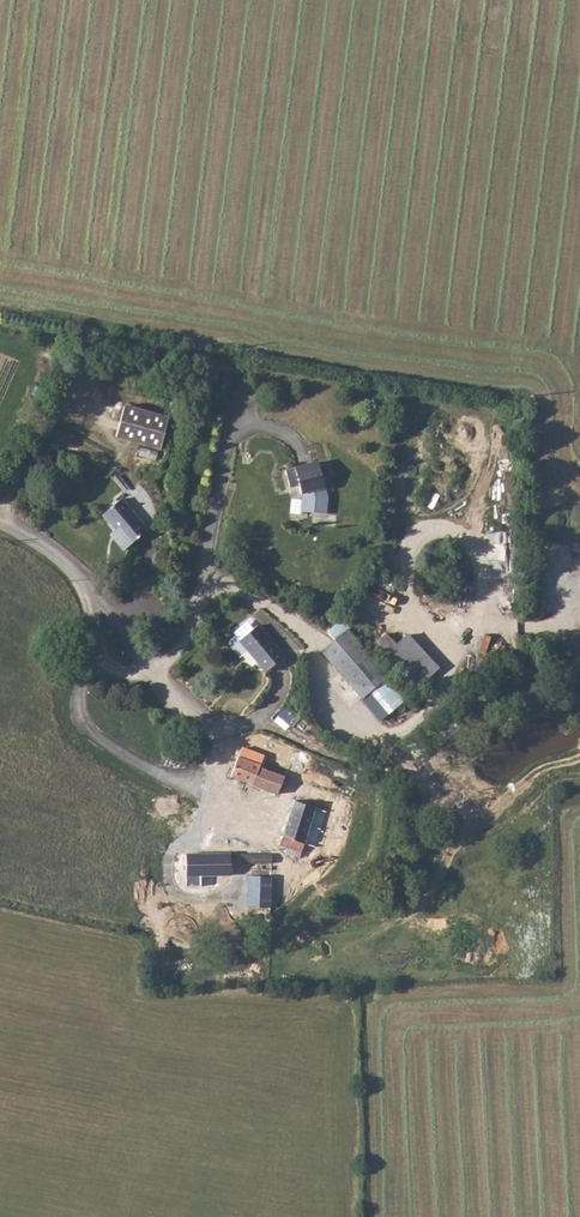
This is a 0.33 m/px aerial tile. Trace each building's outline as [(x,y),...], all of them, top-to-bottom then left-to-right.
[(121,437),(166,452),(177,422),(132,407),(121,437)] [(317,455),(286,463),(290,478),(299,475),(304,492),(302,504),(325,506),(327,490),(317,455)] [(385,487),(383,510),(395,511),(397,488),(385,487)] [(119,529),(133,546),(150,533),(125,499),(107,513),(119,529)] [(126,551),(133,546),(119,529),(112,534),(126,551)] [(489,556),(508,557),(509,531),(489,531),(489,556)] [(361,698),(388,675),(349,628),(351,627),(343,617),(330,628),(330,634),(335,640),(322,651),(361,698)] [(239,640),(267,673),(285,658),(258,625),(239,640)] [(407,632),(397,642),(387,632),(376,642),(420,686),(440,666),(407,632)] [(285,706),(274,720),(287,730),(298,716),(285,706)] [(297,781),(286,776),(269,770),(273,758),(245,747),(234,776),(291,797),(297,781)] [(269,770),(286,776),(289,765),(273,758),(269,770)] [(289,854),(303,858),(311,827),(326,831),(330,818),(315,812),(319,799),(297,792),(289,809),(292,810),(282,844),(290,846),(289,854)] [(187,873),(187,854),(178,854),(179,885),(187,885),(187,873)] [(232,854),(187,854),(187,873),(219,871),(234,870),(234,861),(235,861),(232,854)] [(219,871),(187,873),(187,885),(191,886),(193,930),(213,932),(213,929),(245,929),(245,909),(218,904),(219,871)] [(252,896),(255,909),(282,904),(278,890),(252,896)]
